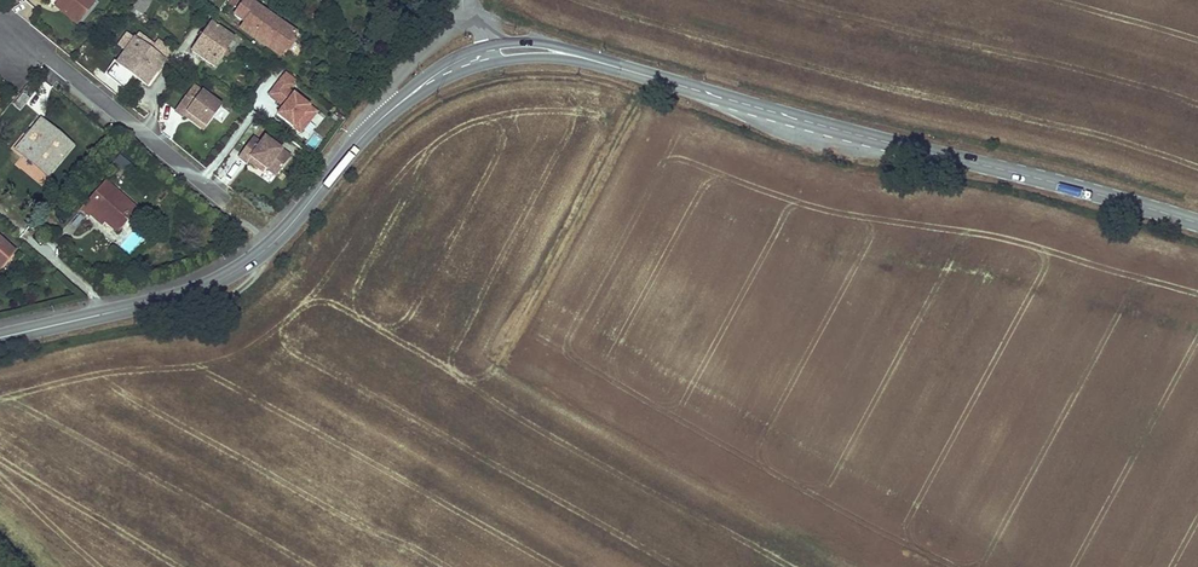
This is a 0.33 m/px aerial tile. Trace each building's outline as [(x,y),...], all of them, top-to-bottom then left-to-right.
[(63,6),(59,9),(76,23),(94,1),(93,0),(55,0),(63,6)] [(142,3),(139,0),(134,7),(142,13),(150,0),(144,0),(142,3)] [(234,15),(245,22),(242,26),(282,53),(295,33),(247,0),(244,0),(234,15)] [(234,38),(212,22),(204,34),(201,38),(192,50),(214,65),(234,38)] [(135,39),(127,33),(117,46),(126,51),(135,39)] [(135,39),(150,50),(154,45),(139,34),(135,39)] [(150,50),(135,39),(126,51),(117,63),(146,84),(170,52),(171,50),(158,39),(154,45),(150,50)] [(296,79),(286,72),(268,94),(283,106),(277,114),(301,132),(312,118),(309,115),(314,108),(289,88),(296,79)] [(194,85),(175,110),(183,117),(187,112),(206,126),(222,106),(194,85)] [(30,98),(24,93),(14,104),(20,109),(30,98)] [(314,108),(309,115),(312,118),(318,111),(314,108)] [(187,112),(184,115),(204,129),(206,126),(187,112)] [(72,145),(42,119),(16,149),(24,156),(27,154),(49,173),(72,145)] [(260,143),(252,137),(237,157),(246,163),(248,161),(257,168),(260,164),(265,168),(275,176),(290,157),(264,137),(260,143)] [(49,173),(27,154),(24,156),(47,175),(49,173)] [(113,187),(106,181),(97,191),(104,197),(113,187)] [(138,209),(113,187),(104,197),(97,191),(82,208),(89,215),(91,213),(93,210),(105,221),(118,232),(138,209)] [(105,221),(93,210),(91,213),(103,224),(105,221)] [(152,234),(148,238),(152,242),(156,237),(152,234)] [(0,237),(0,258),(3,255),(9,260),(17,251),(0,237)] [(3,255),(0,258),(0,270),(9,260),(3,255)]
